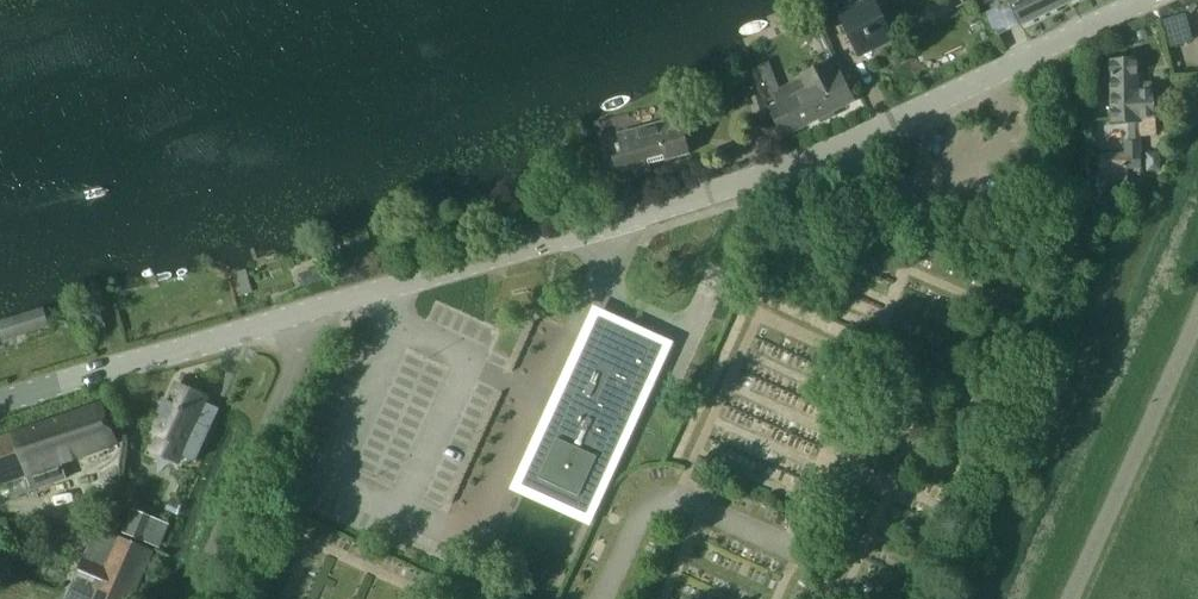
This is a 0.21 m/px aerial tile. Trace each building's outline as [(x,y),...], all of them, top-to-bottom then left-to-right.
[(846,12),(863,52),(892,38),(874,0),(871,0),(846,12)] [(1020,25),(1071,0),(1008,0),(1020,25)] [(1113,106),(1108,106),(1108,123),(1113,123),(1129,122),(1130,140),(1130,141),(1126,141),(1126,152),(1126,159),(1142,159),(1141,122),(1142,122),(1142,119),(1155,118),(1152,83),(1138,84),(1137,58),(1111,59),(1113,106)] [(807,87),(772,104),(787,135),(857,100),(842,70),(837,73),(830,59),(800,74),(807,87)] [(755,106),(751,107),(754,116),(759,114),(762,122),(773,118),(764,92),(751,96),(755,106)] [(679,118),(619,134),(624,154),(614,156),(620,178),(651,170),(649,163),(689,153),(679,118)] [(1099,153),(1100,186),(1127,184),(1126,159),(1126,152),(1099,153)] [(654,349),(601,325),(529,482),(583,506),(654,349)] [(178,463),(182,455),(195,461),(210,428),(196,422),(206,397),(196,393),(197,392),(186,387),(186,388),(176,384),(168,402),(165,400),(160,412),(163,414),(155,432),(159,434),(151,451),(178,463)] [(0,437),(0,483),(10,480),(27,474),(33,490),(66,479),(60,462),(119,442),(105,401),(0,437)] [(132,509),(123,531),(145,540),(154,518),(132,509)] [(119,534),(92,598),(130,598),(152,549),(119,534)]
